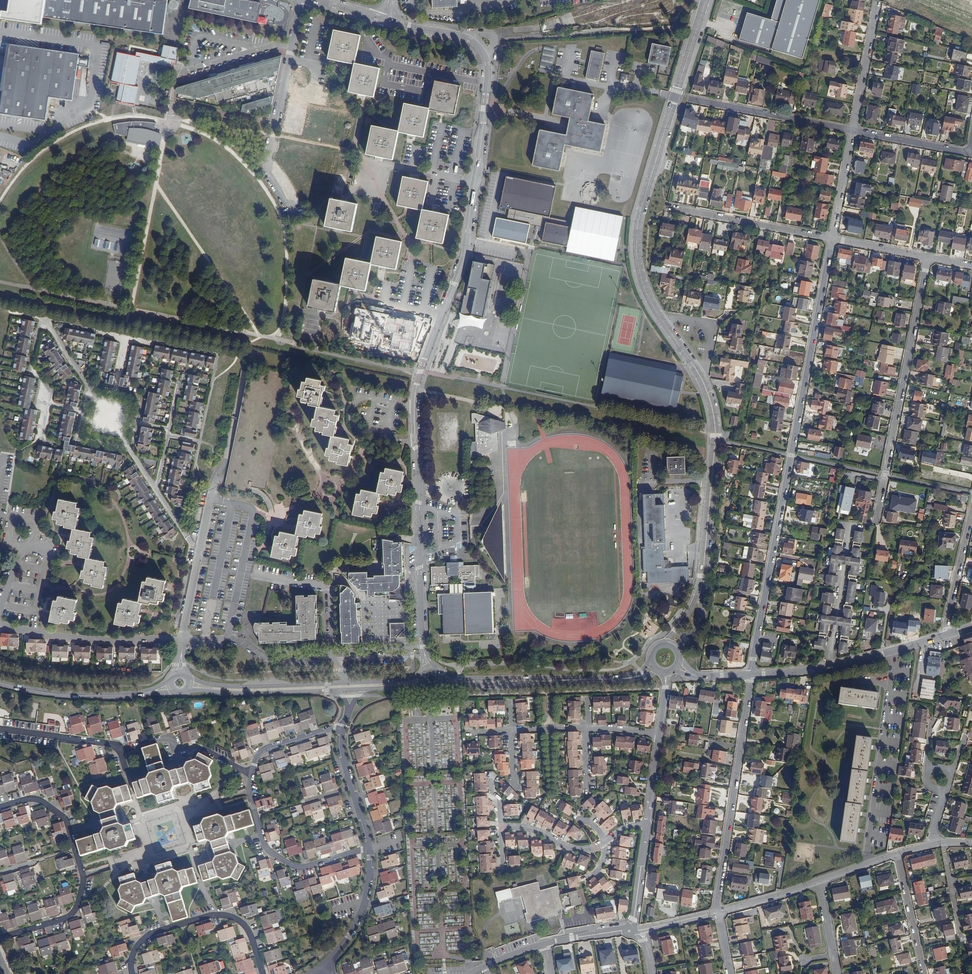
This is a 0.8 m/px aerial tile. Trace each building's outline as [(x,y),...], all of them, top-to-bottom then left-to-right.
[(8,11),(2,10),(1,18),(42,25),(43,17),(164,35),(169,0),(10,0),(8,11)] [(189,9),(257,23),(261,4),(242,0),(192,0),(189,9)] [(432,9),(458,7),(457,0),(432,0),(432,9)] [(809,36),(820,0),(776,0),(770,20),(747,13),(739,40),(802,59),(809,36)] [(863,11),(865,0),(852,0),(850,9),(855,10),(863,11)] [(853,22),(861,24),(863,11),(855,10),(853,22)] [(887,32),(897,34),(901,16),(891,15),(890,21),(890,23),(888,23),(888,25),(889,25),(888,28),(887,32)] [(843,45),(853,47),(856,32),(854,32),(855,27),(843,25),(842,30),(846,30),(843,45)] [(931,42),(938,44),(943,29),(934,25),(931,42)] [(329,58),(355,64),(360,36),(334,30),(329,58)] [(716,47),(717,44),(717,40),(708,36),(707,41),(715,44),(715,46),(716,47)] [(898,52),(902,53),(904,41),(890,37),(887,50),(888,50),(898,52)] [(724,49),(725,43),(717,40),(717,44),(718,44),(718,47),(724,49)] [(10,44),(0,113),(0,115),(46,121),(50,97),(66,100),(73,102),(77,67),(89,68),(90,60),(79,59),(79,55),(10,44)] [(649,63),(667,66),(671,47),(653,44),(649,63)] [(117,101),(134,105),(138,87),(135,87),(140,60),(172,67),(173,60),(176,61),(178,48),(164,45),(162,58),(137,52),(136,56),(118,53),(112,82),(120,84),(117,101)] [(543,45),(541,68),(553,69),(555,46),(543,45)] [(961,58),(965,60),(967,53),(961,52),(949,48),(948,50),(957,53),(956,61),(960,62),(961,58)] [(888,65),(895,66),(898,52),(888,50),(887,58),(885,57),(884,64),(888,65)] [(586,78),(599,81),(605,53),(591,51),(586,78)] [(770,65),(772,61),(758,55),(757,60),(770,65)] [(215,94),(218,103),(246,95),(247,97),(250,96),(250,94),(267,89),(268,93),(274,92),(282,56),(265,61),(261,62),(235,69),(231,70),(210,76),(211,78),(208,79),(178,88),(176,89),(176,91),(177,93),(178,93),(180,94),(200,98),(215,94)] [(819,71),(834,74),(836,62),(821,60),(819,71)] [(349,92),(374,97),(379,68),(355,64),(349,92)] [(897,79),(899,67),(895,66),(888,65),(886,74),(892,75),(892,78),(897,79)] [(969,78),(971,71),(971,67),(960,65),(958,76),(969,78)] [(705,82),(702,81),(705,67),(699,66),(692,89),(703,92),(705,82)] [(732,85),(736,86),(738,77),(739,72),(726,69),(723,83),(730,85),(731,83),(733,83),(732,85)] [(735,91),(747,93),(749,83),(747,83),(748,78),(738,77),(736,86),(735,91)] [(765,90),(756,88),(757,79),(753,79),(750,94),(753,95),(751,103),(758,105),(758,103),(762,104),(765,90)] [(957,90),(968,92),(971,81),(959,79),(957,90)] [(429,109),(454,114),(460,86),(435,81),(430,104),(429,108),(429,109)] [(716,93),(721,94),(723,83),(717,82),(716,83),(709,82),(707,92),(708,92),(709,86),(717,87),(716,93)] [(835,96),(845,98),(848,85),(830,82),(829,89),(836,91),(835,96)] [(875,96),(881,97),(883,84),(874,83),(872,92),(875,93),(875,96)] [(921,85),(913,84),(911,93),(919,94),(921,85)] [(565,145),(600,152),(606,125),(588,121),(594,95),(558,87),(552,114),(570,118),(566,135),(540,130),(533,165),(559,171),(565,145)] [(789,103),(794,104),(797,90),(792,89),(791,92),(783,90),(778,89),(775,102),(789,104),(789,103)] [(808,106),(815,107),(817,97),(818,96),(803,94),(802,103),(809,105),(808,106)] [(247,113),(248,110),(272,103),(273,96),(242,105),(241,111),(247,113)] [(956,111),(966,113),(969,98),(959,96),(956,111)] [(824,112),(842,115),(844,106),(826,102),(824,112)] [(398,131),(423,137),(429,109),(429,108),(404,103),(398,131)] [(866,121),(876,123),(879,108),(869,106),(867,106),(866,115),(867,115),(866,121)] [(692,119),(695,119),(697,112),(686,110),(683,118),(692,120),(692,119)] [(916,128),(920,128),(922,116),(910,113),(908,123),(912,124),(911,129),(915,130),(916,128)] [(894,124),(900,125),(901,118),(887,115),(886,119),(889,119),(888,125),(894,126),(894,124)] [(739,129),(740,120),(729,118),(727,131),(738,133),(739,129)] [(944,118),(941,134),(945,135),(946,130),(953,132),(955,124),(961,125),(961,123),(962,124),(963,121),(944,118)] [(710,133),(710,132),(712,123),(707,122),(707,121),(703,120),(703,121),(698,120),(696,130),(710,133)] [(710,132),(724,134),(726,123),(719,122),(719,124),(712,122),(712,123),(710,132)] [(937,135),(940,125),(928,122),(926,133),(937,135)] [(159,148),(162,137),(154,133),(157,124),(150,123),(138,123),(133,123),(132,124),(129,124),(129,123),(126,123),(114,125),(116,134),(130,137),(129,141),(159,148)] [(366,154),(392,160),(398,131),(372,126),(366,154)] [(744,139),(749,140),(751,129),(746,129),(746,130),(743,129),(739,129),(738,133),(738,135),(737,139),(744,140),(744,139)] [(768,160),(771,160),(773,151),(773,147),(777,147),(779,136),(770,134),(768,145),(764,145),(761,161),(759,168),(766,170),(768,160)] [(782,145),(791,147),(794,134),(790,134),(790,135),(784,134),(782,145)] [(750,142),(748,153),(756,155),(757,153),(761,154),(764,139),(758,138),(758,142),(755,141),(754,143),(750,142)] [(800,150),(812,152),(814,140),(803,138),(800,150)] [(827,148),(838,151),(840,141),(828,139),(827,148)] [(867,157),(872,157),(874,146),(861,143),(859,152),(868,153),(867,157)] [(881,162),(894,164),(896,155),(883,152),(881,162)] [(912,167),(918,168),(920,155),(908,153),(906,163),(912,164),(912,167)] [(784,173),(786,174),(787,166),(788,163),(789,159),(789,156),(785,155),(783,164),(781,164),(779,172),(784,173)] [(828,159),(814,156),(813,161),(816,162),(814,171),(825,174),(828,159)] [(855,173),(863,174),(865,163),(868,163),(868,160),(858,158),(858,162),(857,161),(855,173)] [(921,170),(935,172),(937,162),(923,159),(921,170)] [(961,175),(965,176),(968,162),(964,161),(956,159),(955,160),(946,159),(944,168),(962,172),(961,175)] [(738,170),(739,166),(739,165),(738,164),(732,163),(718,161),(718,164),(717,168),(728,171),(729,169),(733,170),(733,172),(737,173),(738,170)] [(820,182),(832,185),(834,176),(821,174),(820,180),(820,182)] [(571,227),(568,227),(569,221),(550,217),(556,186),(506,176),(500,207),(509,209),(507,220),(496,218),(492,237),(526,244),(530,224),(545,227),(542,242),(567,247),(571,227)] [(397,205),(422,210),(417,238),(443,243),(449,215),(422,210),(428,182),(403,177),(397,205)] [(698,194),(699,186),(699,184),(692,183),(693,180),(686,179),(685,181),(678,180),(676,191),(684,192),(684,193),(691,195),(691,193),(698,194)] [(706,198),(707,198),(709,188),(710,181),(701,180),(699,184),(699,186),(698,194),(698,197),(698,199),(706,201),(706,198)] [(941,200),(951,202),(954,184),(944,182),(941,200)] [(855,195),(865,196),(866,190),(870,191),(871,186),(857,183),(855,195)] [(722,195),(723,194),(725,188),(723,186),(715,185),(714,191),(712,191),(710,204),(720,206),(722,195)] [(766,190),(755,188),(753,202),(763,204),(766,190)] [(767,199),(780,201),(782,196),(782,191),(769,189),(767,199)] [(819,199),(829,201),(830,192),(821,190),(819,199)] [(749,207),(751,207),(752,202),(751,201),(752,199),(741,197),(742,192),(737,191),(734,208),(748,210),(749,207)] [(850,207),(862,209),(865,196),(855,195),(853,194),(850,207)] [(326,226),(352,231),(357,204),(331,199),(326,226)] [(913,207),(921,208),(922,204),(922,200),(915,199),(913,207)] [(813,221),(825,223),(828,205),(816,202),(814,213),(814,215),(813,221)] [(785,218),(800,221),(802,210),(787,207),(785,218)] [(848,232),(861,234),(863,221),(850,219),(848,232)] [(665,235),(674,237),(675,227),(662,224),(659,237),(664,238),(665,235)] [(892,238),(907,241),(908,231),(904,230),(904,225),(897,224),(896,229),(894,229),(892,238)] [(875,236),(889,238),(891,228),(877,225),(875,236)] [(686,241),(700,244),(702,234),(702,232),(698,231),(698,230),(693,229),(693,230),(689,229),(686,241)] [(924,245),(931,246),(934,233),(924,231),(922,243),(924,243),(924,244),(924,245)] [(937,241),(952,244),(954,237),(954,235),(954,234),(939,231),(937,241)] [(737,249),(740,250),(743,235),(733,233),(732,243),(738,244),(737,249)] [(699,247),(710,249),(712,236),(702,234),(700,244),(699,247)] [(740,250),(746,251),(749,236),(743,235),(740,250)] [(371,264),(396,269),(402,242),(377,237),(371,263),(371,264)] [(952,248),(964,251),(966,239),(965,239),(954,237),(952,244),(952,248)] [(94,246),(117,251),(119,244),(96,238),(94,246)] [(726,252),(727,251),(728,241),(715,239),(713,249),(726,252)] [(769,257),(770,257),(772,246),(769,246),(769,242),(758,240),(756,250),(765,252),(765,256),(765,257),(769,258),(769,257)] [(786,254),(793,255),(795,244),(793,243),(791,250),(788,250),(789,243),(788,242),(786,254)] [(773,261),(781,262),(784,247),(772,244),(772,246),(770,257),(770,258),(774,259),(773,261)] [(805,258),(817,260),(819,247),(808,244),(805,258)] [(837,260),(851,263),(853,251),(839,249),(837,260)] [(669,264),(682,266),(684,252),(671,250),(670,257),(669,264)] [(670,257),(667,256),(668,255),(655,252),(652,266),(655,266),(657,257),(659,257),(667,259),(666,262),(666,263),(669,264),(670,257)] [(867,272),(868,267),(868,263),(869,259),(867,259),(867,258),(855,256),(852,270),(864,272),(867,272)] [(340,285),(365,291),(371,264),(371,263),(346,258),(340,285)] [(872,268),(880,269),(882,259),(877,258),(877,259),(873,259),(872,268)] [(752,265),(749,265),(749,261),(738,259),(736,272),(741,273),(742,271),(750,273),(752,265)] [(479,327),(481,328),(494,266),(473,261),(461,319),(464,319),(462,329),(478,332),(479,327)] [(811,270),(812,263),(801,261),(799,275),(810,278),(811,270)] [(884,273),(898,276),(899,268),(898,268),(898,266),(898,263),(889,262),(889,264),(886,263),(884,273)] [(905,277),(913,278),(916,268),(904,265),(901,278),(905,278),(905,277)] [(938,270),(936,279),(951,282),(953,272),(946,271),(946,272),(938,270)] [(667,274),(662,273),(660,287),(663,287),(664,290),(664,295),(673,296),(676,275),(667,274)] [(954,283),(962,285),(964,274),(956,273),(954,283)] [(962,285),(962,286),(969,287),(971,277),(964,275),(962,285)] [(309,307),(335,312),(340,285),(314,280),(309,307)] [(801,295),(809,296),(811,283),(803,282),(801,295)] [(749,287),(740,285),(739,290),(738,290),(736,301),(747,302),(747,299),(749,298),(749,296),(748,294),(749,287)] [(831,297),(845,300),(847,289),(833,287),(831,297)] [(702,294),(684,290),(682,301),(686,302),(686,304),(690,305),(691,303),(695,303),(700,304),(702,294)] [(890,299),(890,296),(880,294),(871,292),(871,296),(879,297),(878,305),(888,307),(889,304),(892,304),(893,299),(890,299)] [(958,305),(968,307),(969,300),(959,298),(958,305)] [(720,302),(704,299),(702,309),(710,310),(710,309),(719,310),(720,302)] [(798,309),(806,311),(808,300),(800,299),(798,309)] [(838,314),(845,316),(847,302),(835,301),(834,306),(836,307),(836,309),(834,308),(833,314),(838,314)] [(936,312),(949,315),(951,304),(950,303),(947,303),(938,301),(936,312)] [(795,310),(785,308),(782,320),(785,321),(792,322),(795,310)] [(877,322),(883,323),(884,318),(883,318),(884,312),(877,311),(876,317),(878,317),(877,322)] [(841,326),(836,325),(838,314),(833,314),(828,313),(827,324),(833,325),(832,328),(833,329),(840,330),(841,326)] [(894,325),(904,327),(906,316),(896,314),(894,325)] [(25,368),(27,360),(26,359),(26,357),(27,354),(27,352),(29,352),(31,342),(29,342),(30,340),(31,336),(31,334),(32,334),(34,325),(33,324),(34,322),(23,320),(22,326),(23,326),(23,328),(22,327),(20,334),(25,335),(24,339),(20,338),(17,352),(22,353),(21,356),(16,355),(14,362),(16,362),(16,364),(14,364),(13,370),(22,371),(25,368)] [(792,322),(785,321),(783,332),(795,334),(796,328),(797,328),(798,323),(792,322)] [(729,332),(729,336),(741,338),(743,325),(732,324),(731,329),(731,332),(729,332)] [(79,343),(78,342),(77,339),(76,338),(67,336),(68,329),(65,328),(65,332),(63,332),(62,333),(61,335),(63,337),(64,337),(63,340),(71,341),(71,340),(72,340),(72,342),(79,343)] [(87,345),(93,346),(95,336),(92,335),(93,334),(82,332),(82,333),(78,332),(77,331),(73,330),(73,331),(70,331),(70,329),(68,329),(67,336),(76,338),(77,339),(78,342),(79,343),(84,344),(84,343),(86,343),(87,343),(87,345)] [(823,339),(831,340),(833,332),(840,333),(841,330),(840,330),(833,329),(833,330),(825,329),(823,339)] [(946,342),(947,342),(948,335),(947,335),(947,333),(935,331),(935,334),(934,334),(933,337),(934,337),(933,346),(938,347),(946,348),(946,344),(946,342)] [(900,341),(901,341),(902,338),(901,337),(901,335),(893,333),(892,336),(892,340),(892,342),(899,343),(900,341)] [(729,336),(724,335),(724,340),(731,341),(732,341),(732,343),(731,343),(730,349),(741,351),(743,338),(741,338),(729,336)] [(777,349),(788,351),(790,337),(780,335),(777,349)] [(110,370),(111,370),(113,360),(112,360),(112,358),(113,355),(114,355),(116,345),(115,345),(115,343),(105,340),(104,346),(105,347),(105,348),(105,350),(103,350),(101,361),(102,362),(102,363),(102,365),(100,365),(99,371),(107,372),(109,373),(110,370)] [(65,364),(63,362),(64,362),(62,358),(61,358),(58,354),(59,353),(56,349),(55,350),(54,348),(55,347),(52,343),(49,345),(48,344),(46,344),(45,345),(44,347),(44,348),(42,349),(47,356),(48,355),(49,356),(47,357),(54,367),(55,366),(56,367),(54,368),(58,373),(59,372),(60,374),(59,375),(62,380),(71,375),(70,372),(71,372),(66,364),(65,364)] [(894,355),(895,347),(882,344),(879,358),(877,358),(877,362),(885,364),(888,364),(893,365),(895,355),(894,355)] [(825,356),(836,358),(838,347),(827,345),(825,356)] [(138,372),(137,372),(137,370),(138,369),(139,369),(142,357),(140,357),(140,356),(141,354),(142,354),(143,348),(134,346),(133,347),(133,348),(132,348),(130,359),(131,359),(130,361),(130,364),(128,363),(126,374),(127,374),(127,376),(129,377),(137,378),(138,372)] [(210,358),(208,358),(205,357),(202,357),(202,355),(193,353),(193,355),(187,354),(185,353),(185,352),(176,350),(175,351),(173,351),(170,350),(167,349),(168,348),(158,346),(158,347),(155,347),(153,357),(159,358),(159,357),(161,357),(161,359),(168,360),(169,355),(172,355),(171,361),(202,367),(204,362),(207,363),(206,368),(213,369),(215,358),(210,357),(210,358)] [(441,363),(462,367),(466,350),(445,346),(441,363)] [(767,355),(767,353),(768,347),(761,346),(760,349),(761,349),(759,359),(762,359),(762,358),(766,359),(767,355)] [(936,361),(946,363),(949,349),(946,348),(938,347),(936,361)] [(669,407),(677,409),(684,375),(676,373),(677,367),(610,354),(601,399),(668,413),(669,407)] [(749,362),(721,358),(720,366),(725,367),(727,367),(726,372),(724,371),(723,377),(726,377),(734,379),(735,373),(734,373),(735,366),(748,368),(749,362)] [(758,360),(756,373),(762,375),(765,361),(758,360)] [(838,362),(826,360),(824,371),(836,373),(838,362)] [(916,369),(926,371),(928,361),(918,360),(916,369)] [(887,373),(894,374),(895,368),(892,368),(893,365),(888,364),(887,373)] [(780,378),(795,381),(797,370),(798,367),(789,365),(788,369),(782,368),(780,378)] [(949,379),(952,379),(954,367),(948,365),(946,374),(950,375),(949,379)] [(167,394),(169,394),(171,384),(170,384),(170,381),(171,378),(171,376),(172,376),(174,371),(162,369),(160,376),(165,377),(165,380),(160,379),(158,387),(160,387),(159,388),(158,388),(157,394),(160,395),(167,396),(167,394)] [(111,382),(113,383),(115,374),(110,373),(109,373),(107,372),(105,383),(110,385),(111,382)] [(753,387),(760,389),(762,375),(756,373),(753,387)] [(195,394),(196,395),(200,377),(189,374),(188,379),(189,379),(188,382),(188,385),(187,387),(186,387),(184,397),(185,398),(184,400),(192,401),(195,402),(196,396),(195,396),(195,394)] [(839,387),(851,389),(853,379),(853,376),(840,374),(840,378),(841,378),(839,387)] [(921,385),(934,388),(936,378),(935,378),(933,378),(933,376),(923,374),(922,378),(921,385)] [(122,387),(127,388),(129,377),(127,376),(126,376),(121,375),(120,384),(122,385),(122,387)] [(29,406),(30,407),(32,396),(31,396),(31,394),(32,391),(33,392),(35,381),(34,381),(35,379),(24,377),(23,382),(24,383),(24,385),(24,386),(22,386),(20,398),(21,398),(21,400),(21,401),(19,401),(18,407),(26,408),(28,409),(29,406)] [(318,406),(320,407),(324,386),(320,385),(321,381),(308,377),(307,382),(303,382),(301,389),(300,389),(298,396),(303,397),(302,401),(310,402),(309,404),(318,406)] [(885,396),(888,383),(876,380),(876,382),(873,381),(872,382),(870,391),(871,392),(874,393),(873,394),(885,396)] [(79,395),(78,395),(79,393),(79,390),(80,391),(81,386),(78,385),(78,384),(76,382),(75,382),(73,383),(72,384),(70,383),(67,397),(69,397),(68,398),(67,398),(66,402),(67,404),(67,405),(77,407),(78,403),(77,402),(77,400),(78,400),(79,395)] [(783,392),(792,394),(794,384),(785,382),(785,383),(780,382),(778,392),(783,393),(783,392)] [(742,401),(745,384),(737,383),(736,393),(728,392),(727,399),(742,401)] [(771,404),(788,407),(790,394),(783,393),(778,392),(763,389),(762,394),(772,396),(771,404)] [(841,402),(849,404),(852,392),(838,389),(837,396),(842,397),(842,398),(841,402)] [(922,397),(921,397),(922,392),(915,391),(913,400),(921,401),(922,397)] [(158,400),(159,400),(160,395),(157,394),(150,393),(150,395),(148,395),(146,404),(148,405),(147,407),(147,409),(145,409),(144,414),(146,414),(145,416),(144,416),(143,421),(153,423),(153,422),(154,422),(156,416),(155,416),(155,414),(156,415),(158,403),(157,403),(157,402),(158,400)] [(819,402),(812,401),(811,409),(820,410),(819,413),(823,414),(826,415),(829,401),(822,400),(819,399),(819,402)] [(197,425),(198,425),(200,416),(199,416),(199,414),(200,411),(201,408),(202,408),(203,404),(195,402),(192,401),(190,408),(195,409),(194,412),(190,411),(186,426),(191,427),(191,430),(186,429),(184,436),(196,438),(197,434),(195,434),(196,431),(196,428),(197,425)] [(872,412),(882,414),(884,403),(874,401),(872,412)] [(912,416),(925,419),(928,405),(913,402),(911,410),(914,411),(912,416)] [(951,409),(957,410),(957,406),(951,405),(952,402),(949,402),(948,407),(951,408),(951,409)] [(783,413),(784,413),(784,407),(775,405),(772,419),(773,419),(781,421),(783,413)] [(338,415),(335,415),(336,410),(320,407),(318,406),(315,419),(314,418),(312,426),(317,427),(316,430),(324,432),(323,434),(332,436),(334,436),(338,415)] [(34,428),(33,428),(33,425),(34,423),(35,423),(37,413),(36,413),(36,410),(30,409),(28,409),(26,408),(25,414),(26,415),(26,416),(25,418),(24,417),(22,429),(23,429),(23,431),(22,433),(21,432),(20,438),(30,441),(31,438),(32,438),(34,428)] [(71,457),(76,458),(78,448),(77,448),(77,447),(69,445),(71,437),(69,437),(70,435),(71,435),(72,430),(71,430),(71,428),(72,425),(73,425),(74,421),(73,420),(73,418),(75,418),(76,413),(66,411),(65,413),(64,413),(63,418),(64,418),(64,420),(63,420),(60,431),(61,431),(61,433),(60,433),(59,438),(60,439),(60,440),(65,441),(63,451),(63,453),(70,455),(70,456),(71,456),(71,457)] [(477,458),(497,450),(497,432),(506,428),(506,423),(502,422),(496,420),(475,413),(472,413),(472,423),(475,423),(476,442),(470,442),(471,457),(477,457),(477,458)] [(818,428),(831,430),(833,416),(826,415),(823,414),(822,421),(821,424),(819,423),(818,428)] [(971,428),(971,416),(964,414),(962,419),(968,421),(967,427),(968,428),(971,428)] [(867,427),(877,429),(880,417),(869,415),(869,419),(867,425),(867,427)] [(739,417),(732,416),(730,424),(737,426),(739,417)] [(908,428),(920,430),(922,420),(910,418),(908,428)] [(780,428),(782,429),(783,421),(781,421),(773,419),(771,430),(780,432),(780,428)] [(146,451),(149,451),(151,438),(150,438),(150,436),(152,437),(153,432),(152,430),(152,429),(142,427),(141,432),(142,432),(142,434),(141,434),(140,439),(141,439),(140,442),(140,444),(139,444),(138,449),(141,449),(141,450),(142,452),(143,453),(145,452),(146,451)] [(808,439),(819,441),(821,431),(809,429),(808,439)] [(915,444),(916,437),(917,432),(906,430),(903,442),(915,444)] [(856,446),(869,448),(871,437),(859,435),(856,446)] [(337,463),(348,465),(352,445),(348,444),(349,439),(334,436),(332,436),(329,448),(327,448),(326,455),(330,456),(330,460),(337,461),(337,463)] [(192,457),(190,457),(191,455),(192,451),(192,449),(193,449),(194,445),(183,442),(182,449),(187,450),(186,454),(181,453),(179,460),(184,461),(191,462),(192,457)] [(971,456),(971,446),(966,445),(964,454),(971,456)] [(54,461),(61,462),(63,453),(63,451),(59,450),(59,451),(56,450),(53,450),(50,449),(50,448),(46,447),(45,449),(43,448),(43,447),(39,446),(38,449),(36,449),(35,451),(35,453),(36,454),(37,455),(36,457),(50,460),(52,455),(55,456),(54,461)] [(76,458),(77,459),(77,457),(79,458),(79,459),(90,461),(90,460),(92,460),(91,462),(97,463),(97,461),(99,462),(100,462),(100,463),(106,464),(106,463),(107,463),(107,465),(120,467),(120,464),(122,465),(123,464),(124,463),(124,461),(122,459),(122,456),(117,455),(117,456),(115,456),(112,455),(113,454),(108,453),(108,454),(105,454),(105,453),(96,451),(96,452),(93,451),(94,450),(89,449),(89,450),(86,450),(84,449),(84,448),(79,447),(79,448),(78,448),(76,458)] [(834,456),(842,457),(844,448),(836,447),(834,456)] [(899,457),(914,460),(915,451),(901,448),(899,457)] [(922,462),(935,465),(938,452),(924,449),(922,462)] [(945,465),(943,464),(945,453),(944,453),(941,452),(938,452),(935,465),(934,467),(944,469),(945,465)] [(668,475),(685,474),(685,457),(667,457),(668,475)] [(971,465),(971,460),(971,459),(961,457),(960,463),(971,465)] [(174,484),(179,485),(182,471),(177,470),(178,467),(183,468),(184,461),(179,460),(173,458),(172,463),(173,463),(173,466),(172,469),(172,471),(170,471),(168,480),(170,481),(169,483),(168,486),(168,489),(167,488),(166,493),(172,495),(177,496),(179,488),(174,487),(174,484)] [(769,473),(778,475),(781,459),(772,458),(771,463),(770,463),(769,468),(770,468),(769,473)] [(728,473),(737,474),(738,467),(739,464),(739,461),(731,459),(730,464),(729,467),(728,473)] [(803,473),(806,474),(808,464),(799,462),(797,473),(802,474),(803,473)] [(156,501),(155,502),(154,500),(152,497),(151,495),(152,495),(146,486),(145,487),(144,485),(143,483),(144,482),(141,478),(140,479),(138,477),(140,476),(134,468),(133,469),(132,467),(123,472),(126,477),(127,477),(128,478),(129,479),(128,480),(130,483),(132,484),(133,485),(132,486),(138,496),(139,495),(140,496),(139,497),(143,503),(148,500),(149,503),(145,506),(153,518),(157,515),(159,518),(155,521),(158,525),(160,526),(161,527),(160,528),(167,539),(169,538),(171,539),(173,538),(174,537),(173,535),(176,532),(174,528),(173,529),(171,527),(170,525),(171,524),(166,516),(165,517),(163,515),(162,512),(161,510),(162,510),(156,501)] [(397,491),(401,492),(403,485),(401,484),(403,472),(386,468),(385,473),(381,472),(377,493),(379,493),(388,495),(388,493),(396,494),(397,491)] [(765,486),(766,486),(768,473),(759,471),(757,484),(765,486)] [(829,482),(837,483),(839,474),(835,473),(834,478),(830,477),(829,482)] [(765,490),(764,489),(765,486),(757,484),(756,484),(753,497),(763,499),(763,494),(764,495),(765,490)] [(854,493),(855,488),(840,485),(839,492),(841,493),(837,511),(849,514),(853,498),(854,493)] [(379,506),(377,506),(379,493),(377,493),(361,490),(360,494),(357,494),(353,514),(363,516),(364,514),(372,516),(372,512),(377,513),(379,506)] [(857,499),(858,499),(870,501),(871,492),(860,491),(859,494),(854,493),(853,498),(857,499)] [(795,503),(806,504),(807,495),(797,493),(795,503)] [(671,568),(664,568),(663,551),(666,551),(664,494),(643,494),(644,546),(641,546),(641,549),(643,549),(643,572),(647,572),(648,583),(672,582),(672,583),(689,582),(689,566),(671,567),(671,568)] [(178,503),(182,504),(183,499),(182,499),(182,497),(177,496),(172,495),(171,502),(174,502),(173,504),(175,506),(176,506),(178,505),(178,503)] [(918,499),(893,495),(890,509),(915,513),(918,499)] [(74,528),(76,529),(80,508),(76,507),(77,503),(60,499),(57,512),(55,511),(54,518),(58,519),(58,523),(65,524),(65,527),(74,528)] [(765,518),(766,509),(765,509),(767,502),(756,500),(754,511),(756,512),(755,516),(765,518)] [(860,522),(866,522),(870,502),(857,500),(856,505),(861,506),(862,508),(860,522)] [(813,511),(801,509),(799,521),(811,523),(813,511)] [(316,533),(320,534),(322,527),(319,526),(322,514),(305,510),(304,515),(300,514),(295,535),(298,535),(306,537),(307,535),(315,536),(316,533)] [(944,526),(954,528),(956,512),(947,511),(946,511),(944,526)] [(887,521),(896,522),(898,513),(888,512),(887,521)] [(762,530),(764,522),(765,518),(755,516),(754,516),(753,522),(748,522),(747,527),(752,528),(762,530)] [(823,535),(826,536),(827,529),(822,528),(813,527),(811,539),(818,540),(819,535),(820,532),(823,533),(823,535)] [(94,538),(90,537),(91,532),(76,529),(74,528),(71,541),(69,541),(67,548),(72,549),(71,552),(79,554),(79,556),(87,558),(89,558),(94,538)] [(838,576),(837,575),(839,562),(840,555),(841,551),(843,551),(846,529),(838,528),(835,548),(833,548),(832,554),(832,556),(831,561),(829,574),(827,574),(826,582),(828,583),(828,584),(835,585),(836,585),(836,582),(838,583),(838,576)] [(852,605),(854,606),(858,578),(856,578),(857,572),(859,572),(860,566),(861,560),(861,559),(862,552),(861,552),(863,532),(855,531),(852,552),(854,553),(853,557),(852,564),(851,568),(851,571),(850,571),(849,571),(848,577),(850,577),(846,605),(844,604),(843,611),(845,611),(844,614),(844,617),(843,625),(839,651),(847,652),(851,626),(851,624),(852,619),(853,612),(852,612),(852,605)] [(297,548),(295,548),(298,535),(295,535),(280,532),(279,537),(276,536),(271,556),(282,559),(283,557),(290,558),(291,554),(296,555),(297,548)] [(761,540),(760,540),(760,538),(754,537),(755,532),(754,532),(752,542),(761,544),(761,540)] [(762,538),(766,539),(767,534),(761,533),(755,532),(754,537),(760,538),(760,540),(761,540),(762,538)] [(939,548),(946,548),(946,542),(955,543),(956,534),(940,532),(939,548)] [(389,596),(405,595),(404,574),(402,574),(401,542),(383,539),(384,564),(387,564),(387,568),(384,568),(384,575),(367,575),(367,572),(359,572),(360,576),(356,577),(356,572),(349,573),(349,580),(359,590),(360,589),(362,590),(367,590),(367,593),(389,592),(389,595),(389,596)] [(905,550),(916,552),(917,542),(900,540),(899,553),(905,553),(905,550)] [(783,552),(794,554),(795,548),(793,548),(794,543),(792,542),(791,543),(788,543),(788,544),(784,543),(783,552)] [(742,558),(756,560),(758,549),(744,546),(742,558)] [(876,559),(887,561),(888,552),(877,550),(876,559)] [(850,564),(852,564),(853,557),(845,556),(844,564),(850,565),(850,564)] [(93,585),(103,588),(108,567),(104,566),(105,562),(89,558),(87,558),(84,570),(83,570),(81,577),(86,578),(85,582),(93,583),(93,585)] [(444,592),(439,592),(439,594),(442,594),(444,635),(494,633),(492,592),(462,593),(462,584),(475,584),(475,576),(479,576),(479,565),(459,566),(458,562),(447,563),(447,566),(431,567),(432,585),(445,585),(446,594),(444,594),(444,592)] [(742,578),(752,579),(755,564),(745,562),(742,578)] [(793,581),(794,573),(791,573),(792,567),(782,565),(780,579),(793,581)] [(935,578),(946,578),(947,573),(948,573),(948,566),(936,565),(935,578)] [(798,579),(812,582),(814,571),(800,568),(798,579)] [(360,576),(359,572),(359,571),(341,572),(340,573),(349,580),(349,573),(356,572),(356,577),(360,576)] [(165,593),(163,593),(166,580),(148,577),(147,582),(144,581),(139,602),(142,602),(150,604),(151,602),(158,603),(159,600),(164,601),(165,593)] [(739,593),(750,595),(752,588),(753,584),(754,585),(755,580),(752,579),(742,578),(740,590),(739,593)] [(931,596),(942,598),(943,586),(932,585),(931,596)] [(358,642),(358,635),(357,603),(355,603),(355,597),(354,594),(353,591),(350,588),(347,587),(345,589),(342,593),(340,593),(340,600),(343,600),(343,604),(340,604),(341,632),(344,632),(344,636),(341,636),(342,643),(358,642)] [(786,599),(800,602),(802,589),(788,587),(786,599)] [(826,649),(829,623),(830,615),(832,602),(835,603),(836,596),(834,595),(834,593),(834,592),(827,591),(827,593),(823,592),(822,601),(824,601),(823,614),(822,619),(821,621),(819,641),(815,640),(814,647),(826,649)] [(874,605),(883,607),(885,593),(877,592),(876,592),(875,596),(874,605)] [(321,638),(321,631),(320,622),(320,615),(322,607),(320,607),(320,601),(321,601),(321,593),(313,593),(313,595),(309,595),(309,594),(301,594),(301,601),(303,601),(303,608),(301,608),(303,614),(304,624),(302,624),(291,624),(291,623),(285,623),(285,621),(277,622),(277,623),(274,623),(274,622),(267,622),(267,624),(259,622),(258,625),(258,627),(259,628),(260,630),(262,632),(263,640),(269,640),(269,642),(285,642),(285,639),(292,639),(292,641),(299,639),(302,639),(307,639),(307,637),(314,636),(314,638),(321,638)] [(971,608),(971,603),(971,596),(964,594),(961,606),(971,608)] [(76,613),(74,612),(77,600),(59,596),(58,601),(55,600),(50,621),(61,623),(62,621),(69,622),(70,619),(75,620),(76,613)] [(746,604),(747,604),(748,599),(747,599),(747,598),(737,596),(736,600),(735,600),(734,602),(732,602),(731,602),(730,606),(731,608),(744,610),(745,606),(745,603),(746,604)] [(141,615),(139,615),(142,602),(139,602),(124,599),(123,603),(120,603),(115,623),(126,625),(127,624),(134,625),(135,621),(140,622),(141,615)] [(780,615),(791,617),(793,604),(782,603),(781,610),(780,610),(780,615)] [(924,621),(933,622),(935,610),(926,609),(924,621)] [(733,628),(743,630),(746,615),(736,613),(733,628)] [(843,616),(834,615),(833,623),(843,625),(844,617),(843,617),(843,616)] [(777,630),(790,632),(792,620),(780,618),(780,623),(779,625),(777,625),(777,630)] [(866,630),(875,632),(877,620),(867,619),(866,630)] [(921,621),(908,620),(908,622),(907,631),(916,632),(916,628),(920,629),(921,621)] [(908,622),(894,621),(892,633),(907,634),(907,631),(908,622)] [(390,638),(404,637),(404,623),(393,623),(391,626),(390,626),(390,638)] [(9,645),(9,633),(2,633),(2,634),(2,636),(0,636),(0,645),(9,645)] [(9,645),(19,645),(19,636),(17,636),(17,634),(17,633),(9,633),(9,645)] [(971,644),(971,633),(963,636),(966,645),(971,644)] [(26,650),(36,651),(37,639),(29,639),(29,641),(26,641),(26,650)] [(36,651),(46,651),(46,642),(44,642),(44,640),(44,639),(37,639),(36,651)] [(52,655),(60,656),(61,643),(57,643),(57,644),(53,644),(53,648),(53,650),(52,655)] [(68,651),(68,649),(68,645),(65,644),(65,643),(61,643),(60,656),(68,656),(68,651)] [(761,661),(772,663),(773,654),(770,653),(771,651),(770,651),(770,650),(771,650),(772,644),(764,643),(764,649),(765,649),(765,650),(766,650),(766,652),(765,652),(764,652),(763,652),(761,661)] [(75,656),(83,657),(83,644),(79,644),(79,645),(75,645),(75,648),(75,650),(75,656)] [(90,657),(91,651),(91,649),(91,645),(87,645),(87,644),(83,644),(83,657),(90,657)] [(966,645),(960,647),(964,659),(961,660),(963,668),(965,668),(966,671),(967,676),(971,679),(971,644),(966,645)] [(97,658),(105,658),(106,645),(102,645),(102,646),(98,646),(98,650),(97,652),(97,658)] [(105,658),(113,658),(113,652),(113,650),(113,647),(109,646),(109,645),(106,645),(105,658)] [(120,657),(128,657),(128,645),(125,645),(121,645),(120,649),(120,651),(120,657)] [(128,657),(136,658),(136,652),(136,650),(136,646),(132,646),(132,645),(128,645),(128,657)] [(142,658),(150,658),(150,646),(147,645),(147,646),(143,646),(142,650),(142,652),(142,658)] [(787,656),(795,657),(796,647),(783,645),(781,656),(787,657),(787,656)] [(158,659),(158,653),(158,651),(158,647),(154,647),(154,646),(150,646),(150,658),(158,659)] [(727,660),(737,662),(738,655),(740,656),(741,650),(729,648),(727,660)] [(720,652),(711,650),(709,661),(718,663),(720,652)] [(926,675),(939,677),(940,666),(941,664),(942,653),(935,652),(935,657),(929,657),(926,675)] [(921,698),(932,699),(935,681),(923,679),(921,698)] [(838,704),(876,709),(879,694),(841,688),(838,704)] [(782,697),(793,699),(794,690),(792,690),(788,690),(787,689),(787,691),(783,690),(782,697)] [(803,702),(808,703),(810,691),(805,690),(805,692),(803,692),(803,690),(800,689),(800,691),(794,690),(793,699),(804,701),(803,702)] [(714,702),(715,700),(716,693),(701,691),(699,699),(699,700),(714,702)] [(728,710),(737,711),(738,703),(734,703),(735,698),(735,696),(727,694),(725,701),(729,702),(728,710)] [(677,709),(682,710),(684,698),(671,696),(670,704),(677,705),(677,709)] [(622,708),(630,708),(630,697),(622,698),(622,708)] [(652,704),(651,704),(652,699),(642,697),(640,710),(652,712),(653,707),(652,707),(652,704)] [(685,708),(697,710),(699,700),(699,699),(687,697),(685,708)] [(769,711),(772,711),(774,699),(765,697),(765,702),(755,701),(755,705),(757,706),(757,709),(766,710),(767,702),(769,703),(769,704),(770,704),(769,711)] [(602,709),(610,709),(610,698),(609,698),(609,699),(607,699),(607,698),(602,699),(602,709)] [(614,708),(622,708),(622,698),(616,698),(614,699),(614,698),(613,698),(614,708)] [(956,709),(959,709),(961,700),(945,698),(940,702),(946,709),(949,706),(955,707),(956,709)] [(580,706),(580,704),(580,699),(572,699),(572,703),(568,703),(568,707),(570,707),(570,712),(580,712),(580,706)] [(594,709),(602,709),(602,699),(593,699),(594,709)] [(526,709),(528,709),(528,704),(523,704),(523,700),(515,701),(515,706),(516,706),(516,708),(515,708),(516,714),(527,713),(526,709)] [(489,713),(497,713),(497,702),(491,702),(491,703),(488,703),(489,713)] [(497,713),(505,712),(505,702),(497,702),(497,713)] [(791,714),(791,710),(792,705),(789,705),(788,710),(784,710),(784,713),(791,714)] [(763,721),(769,722),(770,715),(765,715),(766,710),(757,709),(756,711),(756,715),(756,716),(763,717),(763,721)] [(916,722),(926,724),(928,710),(918,709),(916,722)] [(173,721),(169,722),(171,729),(172,732),(180,730),(181,729),(180,726),(190,723),(187,713),(184,714),(182,710),(171,713),(173,717),(172,718),(173,721)] [(727,717),(735,718),(737,711),(728,710),(727,717)] [(309,722),(312,721),(309,711),(299,714),(301,721),(298,722),(300,730),(303,730),(304,730),(310,728),(309,722)] [(473,727),(479,727),(478,717),(478,712),(477,711),(474,711),(473,712),(473,715),(469,716),(469,719),(465,720),(466,728),(471,727),(473,727)] [(580,718),(580,712),(570,712),(570,716),(568,716),(568,721),(572,721),(572,725),(580,725),(580,720),(580,718)] [(517,727),(525,726),(525,722),(529,722),(529,717),(527,717),(527,713),(516,714),(516,719),(517,719),(517,722),(517,727)] [(651,722),(652,722),(652,719),(653,719),(654,715),(641,713),(640,726),(650,727),(651,722)] [(489,722),(487,722),(487,715),(482,715),(482,717),(478,717),(479,727),(484,727),(484,726),(486,726),(486,727),(487,727),(487,730),(492,730),(491,722),(489,722)] [(74,734),(84,731),(83,727),(83,725),(82,722),(80,716),(70,719),(71,725),(68,726),(71,735),(74,734)] [(103,731),(102,726),(101,724),(100,721),(99,716),(88,719),(90,725),(87,726),(89,735),(93,734),(103,731)] [(161,732),(165,731),(162,722),(159,723),(157,717),(146,720),(150,730),(153,729),(155,734),(162,732),(161,732)] [(297,732),(300,730),(298,722),(294,723),(292,717),(279,721),(281,728),(284,727),(287,735),(297,732)] [(948,730),(958,731),(960,719),(949,717),(948,730)] [(126,735),(126,733),(124,726),(120,727),(118,721),(108,723),(110,731),(111,734),(113,739),(123,736),(126,735)] [(280,737),(278,733),(277,729),(281,728),(279,721),(265,725),(267,731),(264,732),(266,741),(270,740),(280,737)] [(733,722),(722,721),(721,733),(732,735),(733,722)] [(918,738),(924,739),(926,724),(916,722),(913,737),(910,737),(909,742),(913,742),(917,743),(918,738)] [(137,734),(141,732),(138,723),(127,726),(129,732),(126,733),(126,735),(129,742),(132,741),(139,739),(137,734)] [(192,741),(199,739),(196,729),(190,730),(189,727),(181,729),(180,730),(181,733),(180,733),(184,743),(189,742),(192,741)] [(252,746),(263,743),(263,742),(266,741),(264,732),(260,733),(258,727),(254,728),(245,731),(247,740),(250,739),(252,746)] [(363,744),(369,742),(373,741),(370,731),(363,733),(362,729),(353,732),(354,735),(356,742),(361,741),(363,744)] [(580,739),(577,739),(577,738),(578,737),(578,733),(568,734),(569,739),(566,740),(566,743),(580,743),(580,739)] [(790,749),(798,750),(800,736),(789,734),(787,748),(790,749)] [(533,741),(530,741),(530,735),(520,736),(520,739),(521,740),(521,741),(518,741),(518,745),(534,745),(533,741)] [(606,748),(611,748),(611,737),(608,737),(608,735),(601,736),(602,751),(606,751),(606,748)] [(689,744),(697,746),(699,736),(690,735),(689,744)] [(598,751),(602,751),(601,736),(597,736),(597,740),(593,740),(593,749),(598,749),(598,751)] [(319,756),(329,753),(327,747),(331,746),(328,737),(325,738),(324,737),(317,739),(319,745),(316,746),(319,756)] [(501,742),(500,742),(500,737),(489,737),(490,750),(503,749),(502,745),(501,745),(501,742)] [(861,805),(863,806),(872,739),(856,737),(847,803),(846,803),(840,841),(856,843),(861,805)] [(620,752),(624,753),(626,738),(622,738),(622,741),(620,741),(620,740),(620,739),(616,739),(615,750),(620,751),(620,752)] [(628,751),(634,751),(635,741),(632,741),(632,739),(626,738),(624,753),(628,754),(628,751)] [(637,752),(649,754),(651,743),(646,743),(646,741),(639,740),(637,752)] [(309,759),(319,756),(316,746),(312,747),(311,741),(304,744),(301,745),(304,754),(307,753),(309,759)] [(936,752),(948,753),(949,743),(937,741),(936,752)] [(249,757),(252,756),(250,749),(249,747),(246,748),(244,742),(234,745),(235,749),(237,755),(240,754),(242,759),(249,757)] [(367,757),(373,756),(369,742),(363,744),(362,744),(358,745),(359,749),(355,750),(358,760),(359,763),(365,761),(368,761),(367,757)] [(922,751),(920,751),(921,744),(917,743),(913,742),(911,756),(906,756),(905,762),(914,763),(921,764),(922,751)] [(467,756),(480,755),(480,753),(479,743),(475,743),(475,744),(472,744),(472,745),(467,745),(467,756)] [(577,747),(580,747),(580,743),(566,743),(566,747),(568,747),(568,752),(577,751),(577,747)] [(94,761),(96,760),(95,757),(92,747),(87,748),(86,745),(85,745),(82,745),(83,749),(77,751),(80,761),(86,760),(87,763),(94,761)] [(211,788),(209,781),(212,776),(209,768),(213,761),(199,753),(196,760),(187,763),(188,767),(166,774),(158,745),(143,749),(150,774),(148,779),(133,784),(138,798),(152,794),(157,797),(159,804),(174,800),(171,788),(193,782),(196,793),(211,788)] [(298,763),(302,761),(300,755),(304,754),(301,745),(297,746),(290,748),(292,753),(289,754),(291,762),(292,764),(298,763)] [(523,753),(532,753),(532,749),(534,749),(534,745),(518,745),(519,749),(522,749),(523,753)] [(788,759),(787,759),(788,753),(789,753),(790,749),(787,748),(778,747),(777,755),(778,755),(777,761),(788,763),(788,759)] [(288,763),(291,762),(289,754),(288,754),(285,755),(284,750),(274,753),(270,754),(273,763),(276,762),(278,768),(288,765),(288,763)] [(713,761),(724,763),(726,752),(714,750),(713,761)] [(566,760),(581,760),(581,756),(577,756),(577,751),(568,752),(568,756),(566,756),(566,760)] [(498,764),(506,764),(506,756),(504,756),(503,752),(495,752),(496,764),(498,764)] [(534,757),(532,757),(532,753),(523,753),(523,758),(519,758),(519,762),(534,761),(534,757)] [(79,765),(77,758),(71,759),(73,767),(79,765)] [(103,773),(108,772),(105,761),(104,761),(103,758),(96,760),(94,761),(95,764),(89,766),(92,776),(93,776),(94,779),(104,776),(103,773)] [(605,763),(604,763),(603,758),(594,759),(594,763),(591,764),(591,767),(605,767),(605,763)] [(580,766),(581,766),(581,760),(566,760),(567,764),(569,764),(570,769),(580,769),(580,766)] [(369,779),(377,776),(373,763),(366,765),(365,761),(359,763),(356,764),(357,768),(360,778),(368,775),(369,779)] [(521,771),(531,771),(531,765),(534,765),(534,761),(519,762),(520,768),(521,768),(521,771)] [(630,774),(640,775),(641,770),(642,771),(642,767),(643,767),(644,763),(631,762),(630,774)] [(693,768),(698,769),(699,764),(685,762),(684,772),(693,773),(693,768)] [(912,771),(913,771),(914,763),(905,762),(905,767),(903,767),(901,776),(911,777),(912,771)] [(264,782),(274,779),(273,773),(276,772),(273,763),(270,764),(269,763),(259,766),(261,772),(257,773),(258,776),(262,775),(264,782)] [(712,771),(716,771),(717,765),(703,763),(701,777),(711,779),(712,771)] [(751,772),(762,773),(764,764),(752,763),(751,772)] [(508,770),(508,764),(506,764),(498,764),(498,777),(506,776),(506,772),(508,772),(508,771),(508,770)] [(593,777),(603,776),(603,771),(606,771),(605,767),(591,767),(591,771),(593,771),(594,773),(593,773),(593,777)] [(569,780),(578,780),(578,776),(582,776),(582,772),(567,772),(567,776),(569,776),(569,780)] [(335,789),(335,788),(338,787),(335,778),(332,779),(330,773),(320,776),(322,783),(323,785),(325,792),(335,789)] [(536,777),(538,777),(538,773),(523,773),(523,777),(527,777),(527,782),(536,781),(536,777)] [(16,789),(15,784),(15,783),(14,781),(12,774),(1,777),(3,783),(0,784),(3,793),(6,792),(16,789)] [(35,791),(39,790),(36,781),(33,782),(31,776),(26,777),(25,774),(20,775),(21,781),(23,786),(19,787),(21,790),(24,790),(25,794),(36,791),(35,791)] [(475,784),(487,783),(487,779),(486,779),(485,780),(485,778),(485,774),(474,775),(475,784)] [(632,783),(628,783),(629,779),(626,778),(623,778),(624,776),(624,775),(617,774),(616,785),(631,787),(632,783)] [(761,775),(759,787),(768,788),(772,789),(774,777),(761,775)] [(377,791),(376,788),(382,786),(379,776),(377,776),(369,779),(370,782),(365,784),(366,791),(367,791),(368,794),(377,791)] [(307,797),(318,794),(316,789),(316,787),(315,785),(313,778),(303,781),(305,787),(301,788),(304,797),(307,796),(307,797)] [(971,796),(971,781),(967,779),(963,793),(971,796)] [(54,795),(58,794),(55,785),(52,786),(50,780),(40,783),(43,793),(46,792),(47,798),(54,796),(54,795)] [(568,789),(582,788),(582,785),(578,785),(578,780),(569,780),(569,785),(567,785),(568,789)] [(523,790),(538,790),(538,786),(536,786),(536,781),(527,782),(527,786),(523,786),(523,790)] [(506,797),(512,790),(503,782),(500,785),(502,786),(500,788),(498,790),(506,797)] [(486,792),(486,789),(485,787),(487,787),(487,783),(475,784),(475,793),(486,792)] [(129,842),(136,839),(132,825),(121,828),(114,806),(132,800),(128,785),(113,790),(108,787),(100,790),(93,786),(86,800),(92,803),(95,812),(99,810),(106,833),(77,841),(81,856),(106,848),(111,851),(126,847),(129,842)] [(755,797),(767,798),(768,788),(759,787),(758,787),(758,790),(758,793),(756,792),(755,797)] [(905,800),(915,802),(917,789),(906,787),(905,800)] [(71,799),(74,798),(71,788),(61,791),(63,797),(59,798),(62,807),(65,806),(72,804),(71,799)] [(581,795),(582,795),(582,788),(568,789),(568,793),(571,793),(571,798),(581,798),(581,795)] [(624,795),(639,797),(639,793),(636,793),(637,789),(625,788),(624,795)] [(708,801),(709,801),(711,790),(709,790),(701,789),(700,789),(699,795),(698,795),(697,795),(696,799),(697,800),(698,800),(697,805),(699,805),(707,806),(708,801)] [(536,794),(539,794),(538,790),(523,790),(524,794),(524,796),(526,796),(526,800),(536,799),(536,794)] [(385,804),(387,803),(384,793),(378,794),(377,791),(368,794),(369,797),(369,798),(371,804),(376,803),(377,806),(385,804)] [(783,802),(791,803),(792,795),(784,794),(783,802)] [(264,810),(274,807),(271,797),(265,799),(264,795),(255,798),(256,801),(256,802),(258,809),(264,807),(264,810)] [(340,806),(343,805),(340,796),(337,797),(337,796),(327,799),(328,804),(330,808),(332,815),(342,812),(340,806)] [(751,810),(761,811),(763,798),(753,797),(751,810)] [(492,803),(487,803),(487,798),(476,798),(477,807),(492,807),(492,803)] [(587,810),(589,812),(598,804),(592,798),(585,804),(587,807),(588,808),(587,810)] [(668,814),(675,815),(677,801),(670,800),(669,804),(668,814)] [(903,815),(913,816),(915,802),(905,800),(903,815)] [(315,820),(325,817),(323,810),(322,808),(322,806),(320,801),(310,804),(310,805),(307,806),(309,815),(313,814),(315,820)] [(594,815),(596,818),(607,808),(602,802),(593,810),(596,813),(594,815)] [(954,817),(963,819),(967,805),(957,802),(952,816),(954,817)] [(569,817),(571,814),(569,813),(570,811),(571,808),(562,803),(558,810),(569,817)] [(383,819),(382,816),(388,814),(385,804),(377,806),(375,807),(376,810),(371,812),(372,819),(373,819),(374,822),(383,819)] [(627,817),(630,816),(628,805),(619,807),(622,820),(626,819),(625,817),(627,817)] [(707,813),(714,814),(715,807),(707,806),(699,805),(698,814),(697,819),(705,820),(706,820),(707,814),(707,813)] [(20,825),(30,822),(28,815),(32,814),(31,814),(29,806),(25,807),(25,806),(19,808),(20,814),(17,815),(18,819),(20,825)] [(504,817),(517,816),(517,809),(516,809),(516,806),(504,806),(504,810),(505,810),(505,813),(504,813),(504,817)] [(638,816),(641,816),(640,806),(630,808),(633,820),(636,819),(636,817),(638,816)] [(477,817),(488,816),(488,811),(492,811),(492,807),(477,807),(477,817)] [(528,822),(531,824),(538,811),(531,807),(526,817),(529,819),(528,822)] [(707,814),(715,815),(716,807),(715,807),(714,814),(707,813),(707,814)] [(601,819),(603,821),(612,813),(607,808),(596,818),(599,821),(601,819)] [(49,825),(48,820),(47,817),(51,816),(50,813),(46,814),(44,809),(34,812),(31,814),(32,814),(34,822),(37,822),(39,828),(49,825)] [(16,826),(15,820),(18,819),(17,815),(16,814),(13,815),(12,810),(2,813),(2,814),(0,815),(0,820),(1,824),(4,823),(6,829),(16,826)] [(236,855),(232,856),(225,834),(254,825),(250,811),(225,818),(220,815),(205,820),(202,825),(195,827),(200,842),(211,839),(217,861),(199,866),(204,881),(218,877),(223,879),(232,877),(238,881),(245,867),(238,864),(236,855)] [(538,825),(541,828),(547,816),(548,816),(540,811),(535,821),(539,824),(538,825)] [(765,816),(760,815),(750,814),(748,814),(747,818),(749,818),(748,828),(751,828),(758,829),(759,822),(764,823),(765,816)] [(546,828),(550,831),(553,826),(555,827),(557,822),(547,816),(541,828),(544,830),(546,828)] [(667,817),(660,816),(653,863),(661,864),(662,856),(663,846),(664,842),(667,817)] [(950,831),(961,834),(965,820),(963,819),(954,817),(950,831)] [(486,822),(489,822),(489,818),(476,818),(477,828),(487,828),(487,824),(486,822)] [(383,834),(393,831),(390,821),(384,822),(383,819),(374,822),(377,832),(382,831),(383,834)] [(608,833),(615,826),(609,819),(600,827),(602,830),(604,829),(605,830),(608,833)] [(700,833),(715,835),(717,822),(706,820),(705,820),(704,829),(701,829),(700,833)] [(63,832),(66,831),(64,822),(60,823),(53,825),(55,830),(51,831),(55,841),(65,838),(63,832)] [(565,835),(569,829),(558,822),(552,834),(555,835),(556,833),(558,834),(561,836),(562,834),(565,835)] [(280,833),(280,832),(277,823),(267,826),(269,832),(265,833),(268,842),(272,841),(279,839),(277,834),(280,833)] [(908,834),(922,836),(923,825),(910,823),(908,834)] [(572,838),(575,840),(581,832),(573,826),(566,836),(568,838),(570,836),(572,838)] [(748,842),(762,844),(764,830),(758,829),(751,828),(750,834),(749,834),(748,842)] [(889,840),(903,841),(904,830),(891,828),(889,840)] [(356,844),(360,843),(357,834),(354,835),(352,829),(342,832),(345,842),(348,841),(350,847),(357,845),(356,844)] [(336,851),(343,849),(342,844),(341,843),(345,842),(342,832),(331,835),(333,842),(330,843),(333,852),(336,851)] [(478,842),(490,841),(490,838),(487,838),(487,835),(487,832),(477,832),(478,842)] [(505,847),(515,847),(514,836),(510,836),(508,836),(508,834),(505,834),(505,847)] [(527,842),(527,836),(523,837),(521,837),(521,834),(517,835),(518,847),(530,846),(529,842),(527,842)] [(616,847),(629,849),(630,839),(620,837),(620,841),(619,844),(617,843),(616,847)] [(711,849),(714,849),(716,839),(703,837),(701,848),(711,849)] [(303,852),(303,851),(300,843),(297,844),(295,838),(285,841),(287,849),(284,849),(285,853),(288,852),(289,857),(300,854),(300,853),(303,852)] [(329,853),(333,852),(330,843),(327,844),(325,838),(315,841),(318,851),(321,850),(323,855),(329,853)] [(314,852),(318,851),(315,841),(304,844),(306,850),(303,851),(303,852),(305,860),(309,859),(316,857),(314,852)] [(535,855),(542,854),(541,841),(537,842),(537,843),(534,843),(534,842),(530,842),(531,854),(535,853),(535,855)] [(493,850),(492,850),(491,846),(493,846),(492,842),(481,843),(481,846),(480,846),(480,854),(493,853),(493,850)] [(735,855),(745,857),(747,845),(736,843),(735,855)] [(544,857),(553,857),(552,845),(547,846),(547,844),(543,844),(544,857)] [(14,864),(27,860),(26,855),(25,854),(25,852),(23,845),(12,848),(14,854),(11,855),(14,864)] [(611,858),(624,860),(625,853),(624,853),(624,849),(613,848),(612,851),(613,852),(613,855),(612,855),(611,858)] [(700,858),(710,860),(711,849),(701,848),(700,858)] [(14,864),(11,855),(8,856),(6,850),(0,852),(0,868),(11,865),(10,865),(14,864)] [(394,869),(393,866),(399,864),(396,853),(386,857),(387,860),(381,862),(383,869),(384,868),(385,871),(389,870),(394,869)] [(564,867),(571,870),(576,858),(572,857),(572,858),(569,857),(569,855),(565,854),(561,865),(564,866),(564,867)] [(770,863),(775,863),(775,858),(776,857),(778,857),(778,855),(772,854),(771,857),(765,856),(765,858),(766,859),(765,866),(770,866),(770,863)] [(480,865),(496,864),(495,860),(491,860),(491,855),(480,855),(480,865)] [(925,867),(936,864),(934,855),(923,857),(925,867)] [(577,865),(586,868),(590,857),(587,856),(586,858),(584,857),(580,856),(577,865)] [(961,868),(969,866),(967,856),(961,857),(953,858),(955,868),(961,867),(961,868)] [(67,871),(75,868),(75,865),(73,858),(68,860),(67,857),(56,860),(59,870),(66,868),(67,871)] [(509,867),(520,866),(519,857),(506,858),(506,861),(508,861),(509,867)] [(913,869),(925,867),(923,857),(911,860),(913,869)] [(359,874),(358,868),(361,867),(358,858),(355,859),(355,858),(348,860),(350,866),(346,867),(349,877),(359,874)] [(260,878),(271,875),(269,869),(272,868),(270,859),(266,860),(266,859),(259,861),(261,867),(257,868),(260,878)] [(613,870),(623,872),(625,861),(612,860),(611,864),(614,864),(613,867),(613,870)] [(751,868),(753,868),(754,862),(746,861),(745,865),(733,863),(732,868),(731,868),(730,871),(749,873),(749,868),(751,868)] [(339,880),(349,877),(346,867),(343,868),(341,862),(334,865),(331,866),(334,875),(337,874),(339,880)] [(183,887),(198,883),(193,868),(178,873),(174,870),(172,863),(157,867),(160,878),(138,885),(135,874),(120,879),(122,885),(119,891),(122,899),(118,906),(132,913),(135,906),(144,904),(143,900),(165,893),(174,922),(188,918),(181,893),(183,887)] [(481,874),(492,874),(492,868),(496,868),(496,864),(480,865),(481,874)] [(701,883),(710,884),(712,867),(703,865),(702,870),(700,869),(698,870),(697,876),(698,878),(701,878),(701,883)] [(322,885),(332,882),(330,876),(334,875),(331,866),(328,867),(327,867),(321,869),(322,874),(319,875),(321,881),(322,885)] [(34,884),(34,882),(32,876),(34,875),(36,875),(35,872),(31,873),(30,868),(19,871),(20,872),(16,873),(19,881),(22,880),(24,887),(34,884)] [(292,884),(290,879),(289,874),(285,875),(284,869),(277,871),(277,872),(274,873),(276,882),(280,881),(281,887),(292,884)] [(392,884),(400,882),(397,872),(390,874),(389,870),(385,871),(380,873),(381,876),(383,883),(389,882),(390,885),(392,884)] [(609,879),(620,881),(621,873),(607,871),(607,875),(609,875),(609,879)] [(7,892),(18,889),(16,882),(19,881),(16,873),(13,873),(3,876),(4,881),(1,882),(2,886),(5,885),(7,892)] [(659,874),(652,873),(649,892),(657,893),(657,888),(659,874)] [(759,875),(756,874),(755,883),(770,884),(771,874),(760,873),(759,875)] [(880,887),(894,884),(892,874),(878,877),(880,887)] [(861,889),(872,886),(870,875),(859,878),(861,889)] [(313,894),(324,891),(322,885),(321,881),(317,882),(316,877),(308,879),(309,880),(306,880),(308,889),(311,888),(313,894)] [(333,883),(323,886),(324,889),(335,886),(332,877),(331,877),(333,883)] [(579,887),(579,883),(578,881),(581,881),(580,877),(568,880),(570,889),(579,887)] [(737,890),(746,891),(748,880),(733,877),(732,878),(731,887),(737,888),(737,890)] [(594,895),(602,889),(595,880),(594,878),(591,881),(592,883),(590,884),(587,887),(594,895)] [(605,892),(611,887),(603,878),(601,880),(599,878),(595,880),(602,889),(605,892)] [(305,890),(308,889),(306,880),(302,881),(295,883),(297,889),(293,890),(296,900),(307,897),(305,890)] [(917,895),(926,893),(923,881),(914,883),(917,895)] [(74,901),(72,897),(72,895),(71,893),(68,883),(66,882),(62,883),(63,888),(59,889),(61,895),(57,896),(60,904),(60,905),(63,904),(63,905),(74,901)] [(577,891),(560,895),(558,886),(540,891),(538,883),(512,889),(514,898),(523,896),(524,899),(532,896),(536,911),(527,913),(525,913),(527,922),(558,915),(557,910),(580,904),(577,891)] [(383,902),(389,900),(388,897),(395,895),(392,884),(390,885),(381,888),(382,891),(377,892),(379,900),(380,899),(381,902),(383,902)] [(834,900),(850,897),(849,887),(832,890),(834,900)] [(971,897),(971,887),(967,888),(967,887),(959,889),(961,899),(967,898),(971,897)] [(498,901),(513,897),(511,888),(496,892),(498,901)] [(671,900),(678,901),(679,891),(657,888),(656,897),(664,898),(664,900),(671,901),(671,900)] [(696,895),(692,895),(693,891),(685,890),(683,905),(691,906),(692,902),(695,903),(696,895)] [(232,904),(239,902),(236,891),(225,894),(226,898),(221,899),(223,906),(224,910),(233,907),(232,904)] [(919,907),(929,904),(926,893),(917,895),(919,907)] [(527,913),(536,911),(532,896),(524,899),(527,913)] [(49,917),(59,913),(57,909),(57,907),(56,905),(54,898),(44,901),(46,907),(42,908),(45,917),(48,916),(49,917)] [(888,913),(898,911),(895,899),(876,904),(879,913),(887,911),(888,913)] [(622,912),(626,912),(628,901),(619,901),(617,914),(621,914),(622,912)] [(249,917),(259,914),(256,904),(250,905),(249,902),(240,905),(241,908),(240,908),(242,915),(248,914),(249,917)] [(382,917),(393,914),(390,903),(384,905),(383,902),(381,902),(374,904),(375,908),(376,915),(381,914),(382,917)] [(803,920),(813,918),(810,902),(800,904),(803,920)] [(42,918),(45,917),(42,908),(39,909),(37,903),(27,906),(29,912),(30,917),(32,922),(42,919),(42,918)] [(88,923),(98,920),(95,910),(91,911),(90,905),(83,908),(80,909),(82,916),(82,918),(86,917),(88,923)] [(777,917),(786,914),(783,905),(766,910),(768,919),(776,916),(777,917)] [(18,926),(25,924),(24,919),(23,918),(27,917),(26,913),(24,907),(14,910),(15,917),(12,917),(15,926),(18,925),(18,926)] [(610,919),(615,918),(613,907),(604,909),(606,922),(610,921),(610,919)] [(937,921),(946,919),(944,908),(934,910),(937,921)] [(602,922),(606,922),(604,909),(595,910),(597,921),(602,920),(602,922)] [(265,931),(273,928),(272,925),(279,923),(276,912),(273,913),(272,910),(264,912),(265,916),(260,917),(263,927),(264,927),(265,931)] [(15,926),(12,917),(9,918),(7,912),(2,914),(0,914),(0,926),(4,925),(5,930),(12,928),(11,927),(15,926)] [(845,933),(857,930),(853,913),(842,915),(845,933)] [(971,928),(971,914),(964,916),(966,924),(963,924),(964,930),(971,928)] [(732,920),(737,942),(748,940),(747,935),(751,934),(747,917),(732,920)] [(74,938),(84,935),(82,929),(86,928),(83,919),(79,920),(69,923),(71,929),(72,931),(74,938)] [(208,931),(209,931),(214,929),(212,922),(211,922),(210,919),(201,922),(202,925),(196,927),(199,937),(209,934),(208,931)] [(388,939),(399,936),(396,928),(400,927),(399,924),(395,925),(394,920),(384,923),(384,924),(380,925),(383,934),(386,933),(388,939)] [(131,938),(140,936),(139,932),(137,925),(132,927),(131,923),(121,926),(124,936),(130,935),(131,938)] [(952,924),(943,926),(946,941),(955,939),(952,924)] [(380,935),(383,934),(380,925),(377,926),(377,925),(367,929),(371,944),(382,941),(380,935)] [(712,939),(713,939),(710,925),(700,927),(702,941),(704,941),(705,944),(710,943),(713,943),(712,939)] [(893,936),(904,933),(902,925),(891,927),(893,936)] [(236,937),(233,927),(218,932),(221,942),(227,940),(228,943),(229,943),(237,940),(236,937)] [(811,949),(821,947),(818,927),(807,928),(811,949)] [(277,942),(284,940),(281,929),(274,931),(273,928),(265,931),(266,934),(265,934),(268,944),(273,943),(274,946),(278,945),(277,942)] [(166,947),(176,944),(173,934),(167,936),(166,932),(157,935),(158,938),(157,939),(159,946),(165,944),(166,947)] [(59,951),(69,948),(68,942),(66,937),(65,933),(55,936),(51,937),(54,946),(57,945),(59,951)] [(422,945),(439,941),(437,935),(420,940),(422,945)] [(36,948),(36,947),(34,940),(30,942),(29,936),(22,938),(19,939),(19,941),(21,948),(25,947),(26,953),(37,950),(36,948)] [(670,936),(660,938),(661,946),(662,946),(663,948),(663,952),(664,956),(675,954),(672,940),(671,940),(670,936)] [(779,951),(787,950),(785,936),(774,938),(777,952),(779,951)] [(42,957),(53,953),(51,947),(54,946),(51,937),(48,938),(38,941),(39,947),(40,949),(42,957)] [(894,954),(902,952),(900,943),(902,943),(901,937),(890,940),(894,954)] [(242,957),(245,956),(244,953),(249,951),(246,941),(245,938),(237,940),(229,943),(235,960),(236,959),(242,957)] [(122,952),(128,950),(126,943),(125,943),(124,940),(122,941),(116,943),(115,943),(116,946),(110,948),(113,958),(123,955),(122,952)] [(846,957),(857,955),(854,940),(843,942),(846,957)] [(754,955),(752,942),(741,944),(743,957),(744,957),(754,955)] [(702,959),(712,957),(710,943),(705,944),(699,945),(702,959)] [(946,954),(951,953),(949,946),(944,948),(944,947),(941,948),(941,945),(936,946),(934,950),(937,962),(947,959),(946,954)] [(269,966),(278,963),(277,960),(283,958),(280,948),(272,950),(270,951),(264,953),(267,963),(268,963),(269,966)] [(638,949),(623,951),(625,962),(633,961),(634,964),(640,963),(638,949)] [(155,962),(161,960),(158,950),(150,952),(147,953),(142,954),(145,965),(146,965),(147,968),(148,967),(154,966),(156,965),(155,962)] [(614,950),(600,951),(602,966),(616,965),(614,950)] [(772,960),(780,958),(779,951),(777,952),(771,953),(772,960)] [(397,973),(407,970),(406,965),(405,964),(405,961),(403,954),(392,957),(394,964),(391,965),(394,973),(397,973)] [(901,965),(911,962),(909,954),(899,956),(901,965)] [(754,955),(744,957),(745,964),(745,965),(745,968),(746,969),(758,967),(756,955),(754,955)] [(586,958),(580,959),(582,972),(596,970),(594,956),(586,957),(586,958)] [(788,961),(789,960),(788,956),(780,958),(782,971),(792,969),(791,962),(788,963),(788,961)] [(254,969),(251,958),(246,960),(243,961),(242,957),(236,959),(237,962),(235,963),(239,973),(245,971),(246,973),(248,973),(255,972),(254,969)] [(371,971),(371,970),(374,969),(371,959),(360,962),(362,968),(359,969),(361,973),(372,973),(371,971)] [(378,972),(379,973),(392,973),(394,973),(391,965),(388,966),(386,959),(375,963),(377,970),(378,972)] [(574,970),(572,959),(557,961),(558,972),(574,970)] [(117,972),(114,962),(109,963),(108,960),(106,960),(107,964),(106,964),(105,962),(99,964),(99,967),(101,973),(118,973),(117,972)] [(212,973),(218,972),(220,971),(221,969),(219,962),(217,961),(208,963),(206,964),(200,966),(202,973),(212,973)] [(533,972),(532,972),(527,962),(517,966),(521,973),(534,973),(533,972)] [(289,968),(286,969),(285,965),(279,967),(278,963),(269,966),(270,970),(269,970),(270,973),(291,973),(289,968)] [(711,963),(700,965),(701,973),(713,973),(711,963)] [(359,969),(357,964),(354,965),(354,964),(343,967),(345,973),(361,973),(359,969)]
